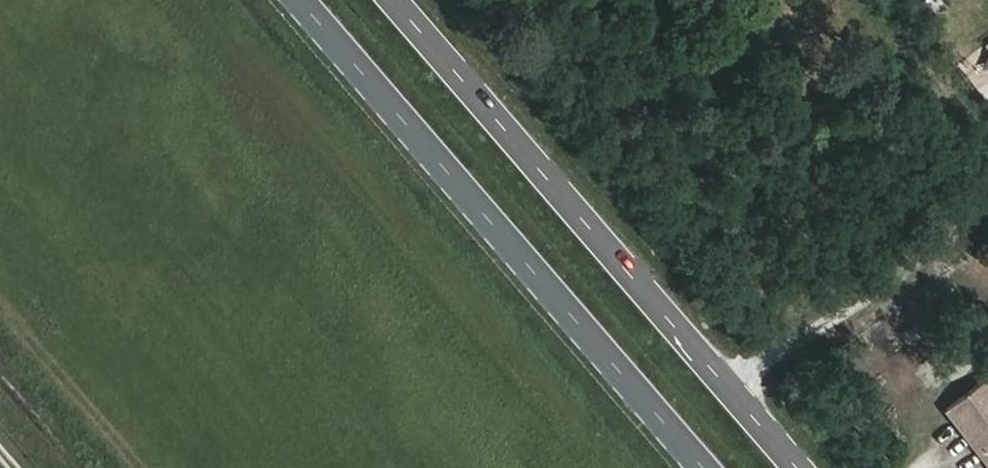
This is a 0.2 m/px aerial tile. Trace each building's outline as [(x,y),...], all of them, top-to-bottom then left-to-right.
[(971,374),(935,405),(987,465),(987,393),(971,374)]
